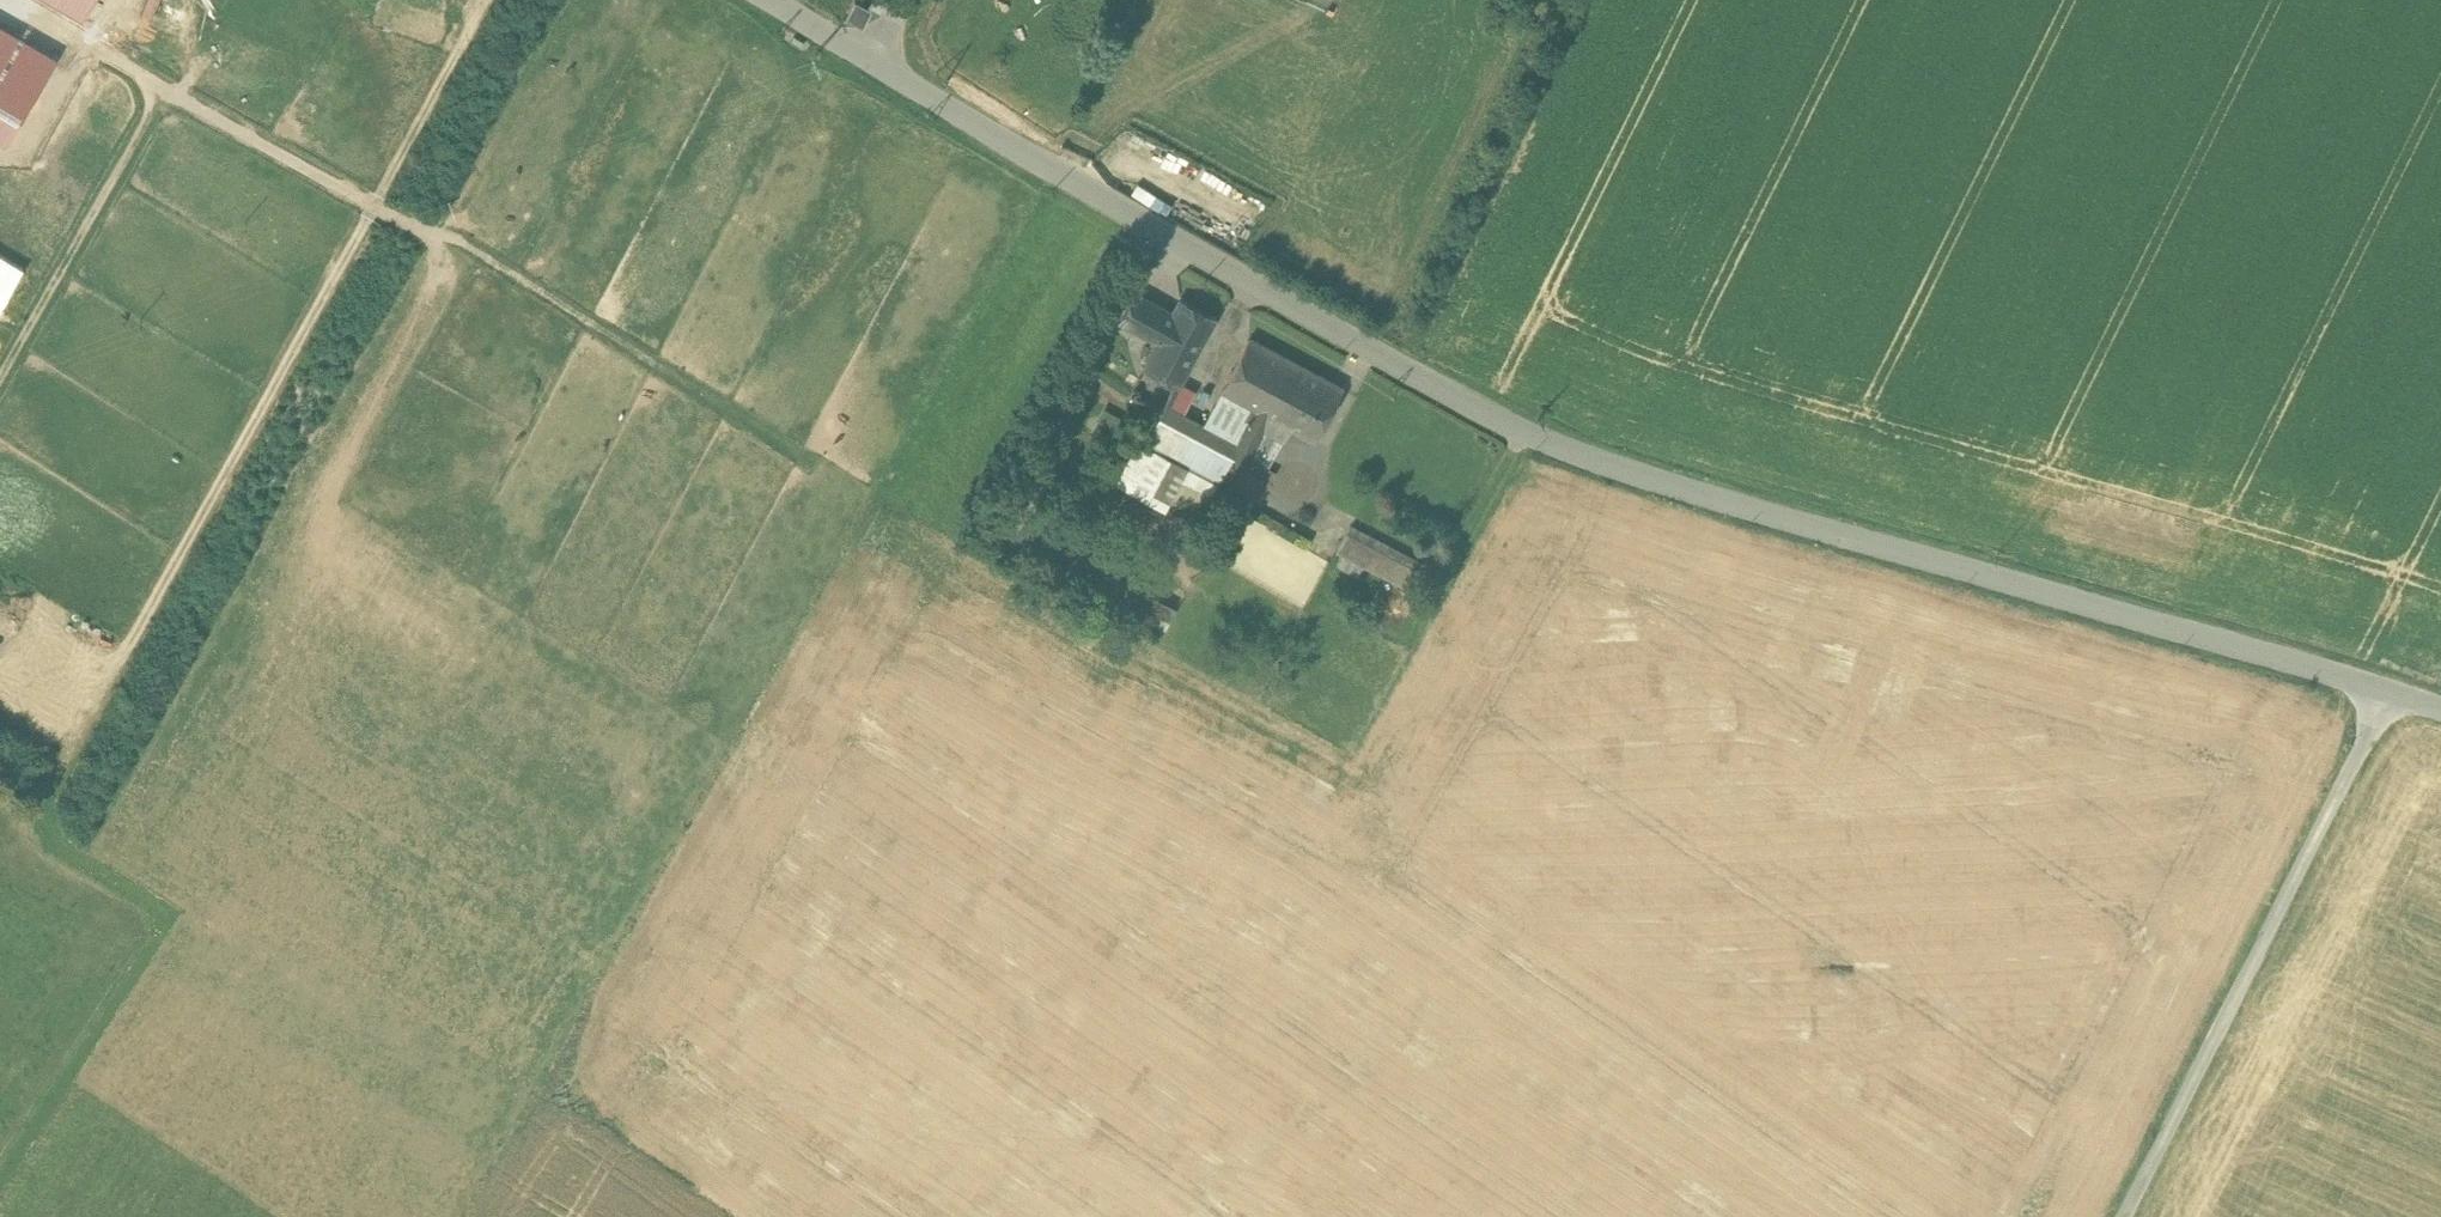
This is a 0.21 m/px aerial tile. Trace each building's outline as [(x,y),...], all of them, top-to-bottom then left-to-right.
[(868,3),(863,0),(853,0),(848,10),(861,16),(868,3)] [(25,263),(0,249),(0,308),(25,263)] [(1163,307),(1136,293),(1121,321),(1148,335),(1163,307)] [(1173,313),(1163,307),(1148,335),(1158,341),(1146,364),(1145,364),(1145,365),(1146,366),(1146,365),(1178,382),(1178,383),(1179,382),(1213,319),(1213,318),(1213,317),(1213,318),(1181,301),(1181,300),(1180,300),(1180,301),(1173,313)] [(1341,387),(1248,337),(1220,388),(1222,389),(1272,416),(1259,439),(1265,442),(1270,432),(1283,439),(1290,425),(1314,438),(1341,387)] [(1272,416),(1222,389),(1203,424),(1164,404),(1160,412),(1163,413),(1148,442),(1185,462),(1180,471),(1206,485),(1212,475),(1217,478),(1229,458),(1243,466),(1249,456),(1259,439),(1272,416)] [(1268,466),(1283,439),(1270,432),(1265,442),(1259,439),(1249,456),(1251,457),(1268,466)] [(1141,438),(1117,482),(1161,506),(1180,471),(1185,462),(1148,442),(1141,438)] [(1258,501),(1268,482),(1245,469),(1251,457),(1249,456),(1243,466),(1229,458),(1217,478),(1258,501)] [(1268,466),(1251,457),(1245,469),(1268,482),(1275,470),(1268,466)] [(1418,559),(1350,524),(1336,550),(1377,571),(1403,584),(1415,560),(1417,561),(1418,559)] [(1369,598),(1375,586),(1343,569),(1337,581),(1369,598)] [(1161,600),(1135,586),(1121,612),(1146,625),(1161,600)]
